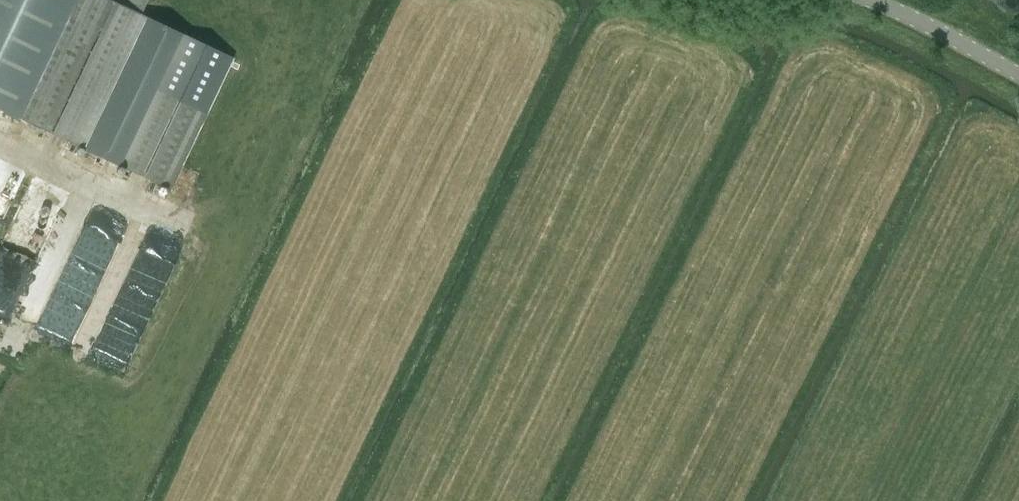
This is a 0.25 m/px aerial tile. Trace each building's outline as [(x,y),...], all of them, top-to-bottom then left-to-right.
[(5,117),(81,153),(143,23),(134,19),(109,7),(95,0),(0,0),(0,114),(5,117)] [(134,19),(143,0),(112,0),(109,7),(134,19)] [(206,111),(153,85),(116,163),(170,188),(206,111)] [(76,342),(114,243),(80,231),(42,329),(76,342)]
